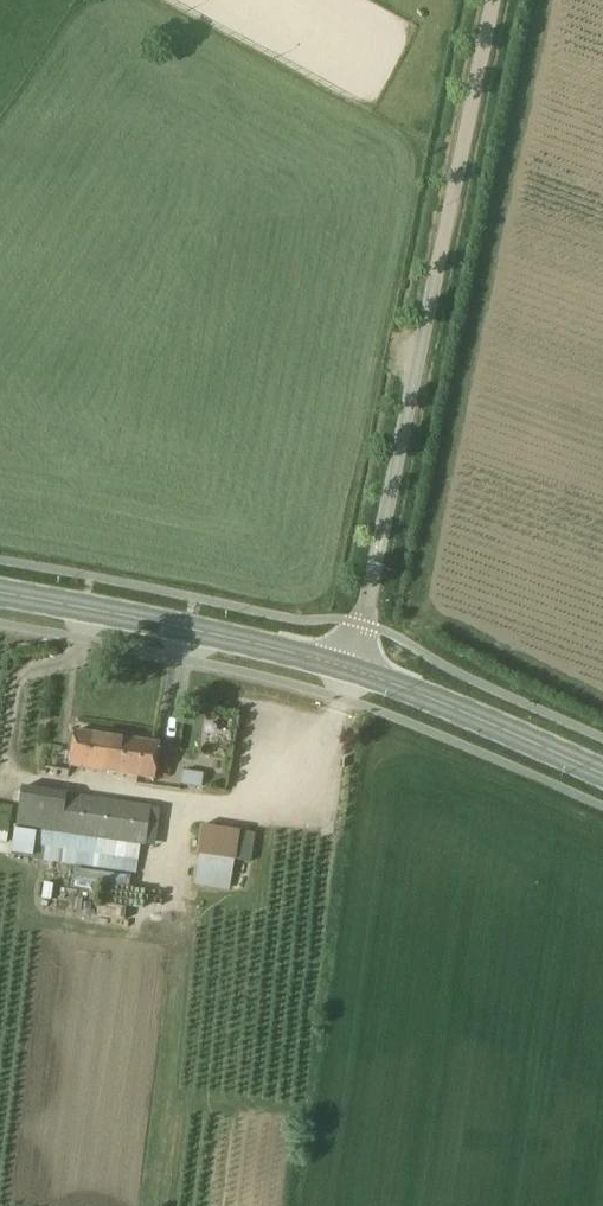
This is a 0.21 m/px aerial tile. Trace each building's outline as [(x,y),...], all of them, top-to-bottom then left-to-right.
[(70,768),(104,773),(109,737),(75,732),(70,768)] [(109,737),(104,773),(155,780),(160,744),(109,737)] [(183,771),(181,785),(201,788),(203,774),(183,771)] [(151,807),(22,788),(12,855),(31,857),(35,829),(145,846),(151,807)] [(7,843),(13,807),(0,804),(0,842),(7,843)] [(237,832),(201,826),(197,854),(250,863),(254,834),(237,831),(237,832)]
